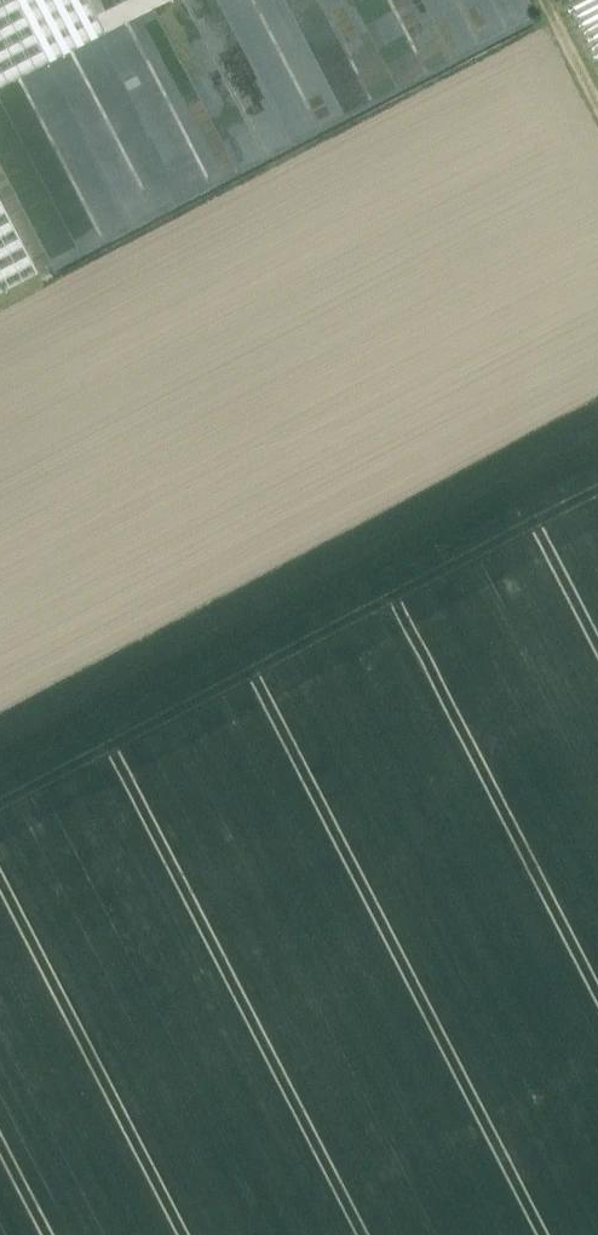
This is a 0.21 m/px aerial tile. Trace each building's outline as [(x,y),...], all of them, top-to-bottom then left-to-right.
[(109,31),(94,0),(0,0),(0,83),(109,31)] [(39,268),(0,185),(0,286),(39,268)]
